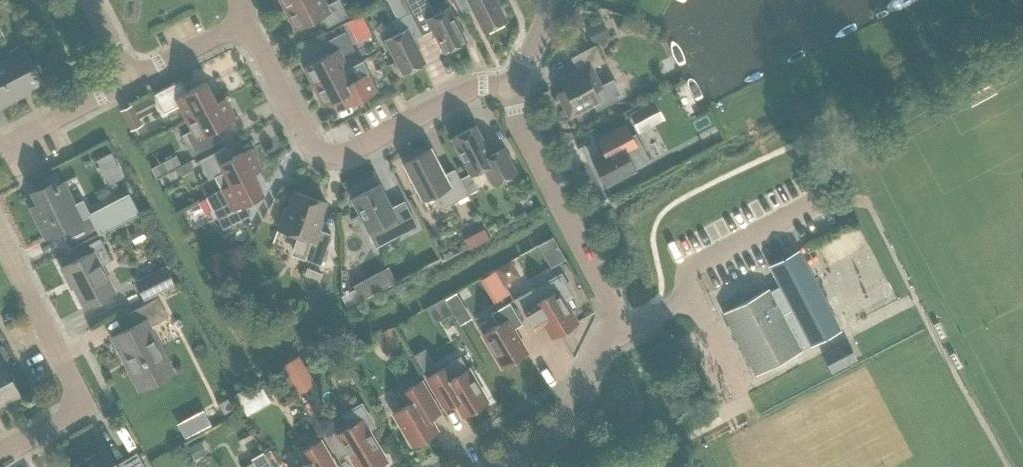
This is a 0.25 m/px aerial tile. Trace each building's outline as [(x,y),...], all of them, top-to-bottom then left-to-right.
[(285,11),(306,0),(279,0),(285,11)] [(327,5),(324,0),(306,0),(285,11),(295,30),(322,16),(327,27),(348,16),(340,0),(336,0),(327,5)] [(411,12),(405,0),(386,0),(396,19),(394,21),(400,32),(385,40),(403,74),(424,63),(413,40),(423,35),(411,12)] [(434,15),(426,0),(405,0),(411,12),(423,35),(433,30),(444,52),(465,42),(448,8),(434,15)] [(484,32),(506,21),(495,0),(455,0),(463,14),(473,9),(484,32)] [(355,17),(346,22),(352,33),(367,25),(361,14),(359,15),(355,17)] [(596,21),(584,27),(592,42),(603,36),(599,27),(596,21)] [(329,53),(303,67),(313,86),(348,68),(342,56),(354,49),(345,32),(324,43),(329,53)] [(621,96),(612,79),(601,85),(592,68),(603,62),(594,45),(571,58),(577,70),(559,79),(564,90),(557,94),(569,118),(594,105),(596,109),(621,96)] [(21,92),(41,81),(25,51),(0,64),(0,106),(22,94),(21,92)] [(367,74),(355,80),(348,68),(313,86),(323,106),(339,97),(345,108),(376,92),(367,74)] [(178,106),(185,118),(216,102),(206,82),(187,91),(181,80),(154,94),(164,113),(178,106)] [(225,97),(216,102),(185,118),(191,130),(181,135),(192,155),(223,140),(217,128),(236,119),(225,97)] [(654,100),(629,113),(636,127),(661,114),(657,105),(654,100)] [(133,107),(122,112),(131,130),(142,125),(133,107)] [(484,168),(493,185),(516,173),(503,148),(490,154),(475,125),(451,138),(470,175),(484,168)] [(635,168),(626,152),(637,146),(626,125),(597,140),(597,141),(599,140),(607,154),(592,162),(604,184),(635,168)] [(199,161),(209,180),(215,177),(221,189),(221,190),(253,174),(262,170),(251,148),(232,158),(226,147),(199,161)] [(436,194),(443,208),(468,194),(455,169),(444,174),(431,149),(403,163),(422,201),(436,194)] [(105,154),(96,159),(103,171),(117,163),(116,162),(110,151),(109,152),(105,154)] [(163,162),(151,168),(155,177),(167,170),(165,167),(163,162)] [(206,197),(212,210),(212,209),(222,229),(250,215),(244,204),(263,194),(253,174),(221,190),(221,189),(206,197)] [(38,204),(30,208),(46,238),(60,230),(67,243),(95,228),(99,235),(139,214),(129,194),(89,215),(83,202),(74,206),(62,183),(55,187),(52,182),(32,193),(38,204)] [(388,221),(396,237),(417,226),(404,201),(391,207),(379,185),(351,199),(368,231),(388,221)] [(295,256),(320,265),(331,234),(317,229),(326,202),(294,191),(287,208),(285,208),(277,229),(302,238),(295,256)] [(482,225),(473,230),(480,242),(480,243),(489,238),(489,237),(486,231),(482,225)] [(540,238),(552,260),(566,252),(554,231),(540,238)] [(71,280),(85,307),(114,292),(100,266),(111,260),(100,239),(89,245),(92,252),(61,268),(68,281),(71,280)] [(841,330),(799,250),(769,266),(780,286),(770,292),(768,289),(722,313),(756,375),(800,351),(811,345),(811,346),(841,330)] [(228,273),(223,260),(211,265),(216,278),(228,273)] [(494,269),(502,284),(519,275),(510,260),(494,269)] [(173,285),(164,266),(134,281),(143,299),(173,285)] [(357,283),(353,285),(361,299),(377,290),(370,277),(362,280),(357,283)] [(455,307),(461,319),(472,313),(457,284),(427,301),(436,317),(455,307)] [(539,314),(552,337),(577,323),(557,290),(542,299),(535,287),(516,298),(529,320),(539,314)] [(172,370),(150,328),(168,318),(158,298),(127,314),(135,328),(112,341),(137,388),(172,370)] [(482,334),(502,367),(526,353),(513,330),(522,324),(509,302),(491,313),(498,325),(482,334)] [(396,341),(390,330),(381,334),(387,346),(396,341)] [(847,341),(822,354),(832,373),(856,360),(847,341)] [(434,363),(427,352),(414,360),(420,371),(434,363)] [(298,356),(280,367),(297,395),(298,394),(310,387),(315,384),(307,371),(298,356)] [(19,394),(2,360),(1,361),(0,359),(0,404),(19,394)] [(452,378),(445,366),(427,377),(446,409),(455,403),(463,416),(487,402),(467,369),(452,378)] [(393,413),(413,446),(437,432),(429,419),(439,413),(420,381),(401,392),(408,404),(393,413)] [(244,388),(234,394),(238,401),(246,415),(270,401),(262,387),(251,393),(248,395),(244,388)] [(346,425),(326,437),(339,459),(348,453),(357,466),(377,466),(386,462),(367,429),(374,425),(360,401),(339,414),(346,425)] [(319,441),(300,452),(307,463),(301,466),(335,466),(319,441)] [(195,444),(188,448),(195,460),(203,455),(199,448),(196,443),(195,444)] [(103,445),(81,458),(87,466),(145,466),(136,453),(116,465),(103,445)] [(264,453),(254,459),(258,466),(272,466),(264,453)] [(81,458),(66,466),(87,466),(81,458)]
